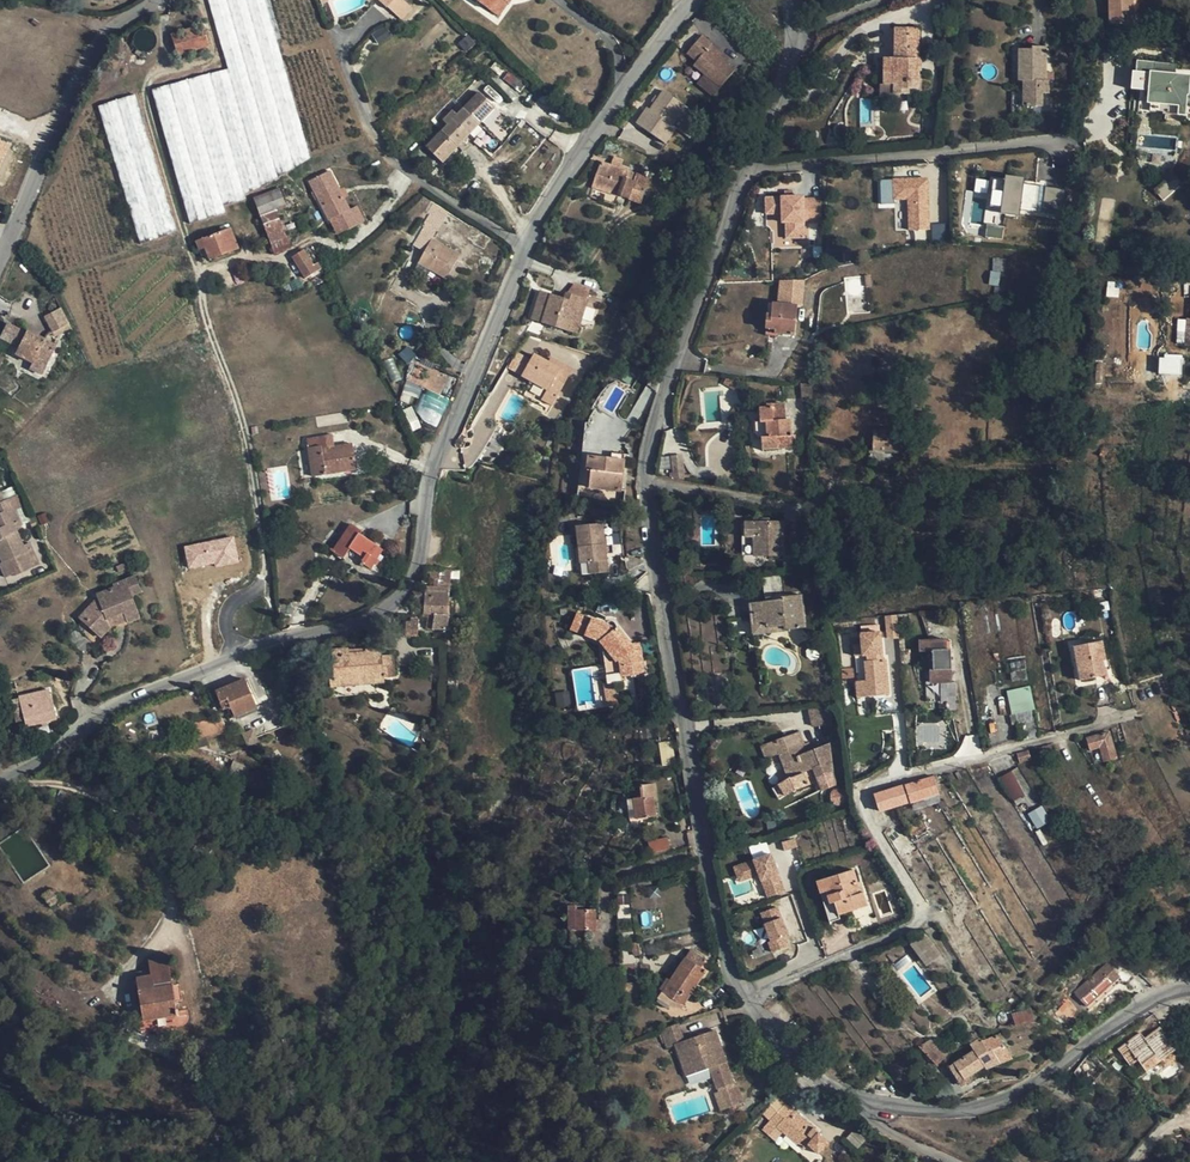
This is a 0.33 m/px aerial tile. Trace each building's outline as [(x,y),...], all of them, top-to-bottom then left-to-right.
[(261,186),(283,174),(311,158),(298,115),(265,0),(208,0),(228,69),(227,69),(151,90),(157,108),(190,223),(224,213),(223,206),(246,199),(244,194),(261,186)] [(403,0),(391,0),(385,6),(400,19),(411,7),(403,0)] [(482,4),(476,0),(460,0),(460,1),(476,12),(482,4)] [(482,4),(490,10),(497,0),(476,0),(482,4)] [(508,2),(505,0),(497,0),(490,10),(498,16),(508,2)] [(1109,10),(1114,11),(1115,24),(1133,24),(1132,18),(1132,0),(1109,0),(1109,10)] [(176,55),(208,45),(202,25),(171,35),(176,55)] [(918,29),(895,28),(894,58),(884,58),(884,84),(893,84),(893,93),(907,93),(908,88),(918,88),(918,29)] [(702,32),(687,52),(697,59),(709,68),(706,72),(722,85),(736,68),(726,60),(720,55),(722,51),(711,42),(713,41),(702,32)] [(475,44),(465,35),(458,41),(466,51),(475,44)] [(1048,94),(1048,74),(1045,74),(1045,65),(1045,48),(1032,48),(1031,50),(1020,50),(1020,81),(1018,82),(1018,88),(1024,88),(1024,106),(1042,106),(1042,94),(1048,94)] [(729,56),(722,51),(720,55),(726,60),(729,56)] [(1187,103),(1189,103),(1189,63),(1183,64),(1178,65),(1177,54),(1162,57),(1163,67),(1142,71),(1145,89),(1155,87),(1157,96),(1183,92),(1185,103),(1187,103)] [(709,68),(697,59),(694,64),(706,72),(709,68)] [(1053,65),(1045,65),(1045,74),(1048,74),(1053,74),(1053,65)] [(636,123),(665,144),(690,108),(661,88),(636,123)] [(478,94),(463,109),(478,123),(492,108),(478,94)] [(139,243),(168,235),(169,237),(177,233),(176,232),(176,231),(169,208),(134,95),(126,97),(98,106),(139,243)] [(478,123),(463,109),(442,131),(451,141),(454,139),(459,143),(478,123)] [(451,141),(442,131),(427,146),(441,161),(456,146),(451,141)] [(0,173),(9,140),(0,138),(0,173)] [(614,157),(611,166),(601,163),(593,187),(640,202),(648,178),(619,169),(622,160),(614,157)] [(349,209),(329,170),(310,180),(329,219),(330,218),(339,214),(347,230),(364,221),(356,205),(349,209)] [(1034,198),(1036,187),(1020,184),(1021,179),(1002,175),(1001,181),(989,180),(985,206),(997,208),(996,214),(1015,217),(1016,211),(1032,213),(1032,211),(1034,198)] [(927,231),(925,180),(892,181),(893,200),(907,199),(908,231),(927,231)] [(1058,218),(1061,191),(1041,188),(1039,198),(1037,214),(1058,218)] [(275,210),(285,206),(279,190),(255,198),(275,253),(289,248),(275,210)] [(784,219),(784,239),(806,238),(806,220),(821,219),(821,194),(764,196),(764,219),(784,219)] [(435,204),(430,214),(442,222),(447,212),(435,204)] [(339,214),(330,218),(338,234),(346,230),(339,214)] [(436,233),(442,222),(430,214),(429,214),(422,225),(434,232),(436,233)] [(430,239),(434,232),(422,225),(412,244),(424,251),(430,239)] [(1002,237),(1003,228),(986,226),(985,235),(1002,237)] [(203,248),(206,255),(207,259),(237,248),(230,229),(196,241),(199,249),(203,248)] [(418,262),(429,268),(447,278),(459,255),(430,239),(424,251),(418,262)] [(313,265),(307,255),(304,250),(292,257),(305,278),(321,268),(318,263),(313,265)] [(313,251),(307,255),(313,265),(318,263),(319,262),(313,251)] [(990,284),(999,285),(1002,260),(993,259),(990,284)] [(424,278),(429,268),(418,262),(412,272),(424,278)] [(573,283),(566,292),(587,299),(590,288),(573,283)] [(546,293),(543,293),(540,301),(538,300),(531,319),(577,333),(587,299),(566,292),(564,299),(546,293)] [(766,327),(775,329),(775,333),(793,334),(797,306),(774,303),(772,315),(768,315),(766,327)] [(69,324),(60,307),(43,316),(52,332),(69,324)] [(1187,313),(1182,313),(1178,340),(1184,341),(1188,314),(1187,313)] [(33,333),(26,330),(25,333),(7,323),(0,336),(18,346),(14,353),(32,362),(29,367),(41,374),(56,345),(41,337),(39,341),(31,337),(33,333)] [(71,329),(69,324),(52,332),(54,337),(71,329)] [(556,367),(533,355),(523,375),(535,381),(559,394),(572,370),(558,362),(556,367)] [(1158,355),(1158,374),(1182,373),(1181,355),(1158,355)] [(446,377),(417,363),(410,378),(440,392),(446,377)] [(559,394),(535,381),(527,396),(540,403),(541,400),(553,406),(559,394)] [(811,384),(801,383),(802,396),(812,395),(811,384)] [(762,439),(762,449),(791,447),(789,420),(785,420),(784,404),(759,405),(760,420),(765,420),(767,439),(762,439)] [(250,427),(251,435),(259,434),(258,426),(250,427)] [(899,432),(874,431),(872,450),(897,452),(899,432)] [(321,446),(326,445),(325,437),(306,439),(312,477),(354,470),(350,445),(334,447),(335,453),(322,454),(321,446)] [(327,448),(326,445),(321,446),(322,454),(335,453),(334,447),(327,448)] [(611,459),(607,458),(602,470),(596,484),(603,485),(604,481),(616,454),(611,454),(611,459)] [(604,481),(603,485),(607,485),(606,490),(619,491),(623,455),(616,454),(604,481)] [(670,477),(684,480),(682,455),(671,457),(673,473),(670,473),(670,477)] [(602,470),(607,458),(593,457),(590,471),(589,483),(596,484),(602,470)] [(0,564),(0,574),(32,562),(26,548),(21,550),(14,531),(20,528),(13,512),(27,507),(23,496),(9,501),(3,504),(1,499),(0,496),(0,563),(0,564)] [(580,533),(578,538),(578,545),(586,545),(587,560),(587,571),(605,570),(602,522),(586,523),(586,533),(580,533)] [(580,533),(586,523),(578,523),(577,525),(578,533),(580,533)] [(745,538),(742,538),(742,555),(783,554),(782,523),(745,524),(745,538)] [(371,556),(377,547),(359,535),(361,533),(350,525),(333,552),(344,558),(350,549),(364,558),(362,562),(372,569),(375,564),(377,565),(379,562),(377,561),(378,560),(371,556)] [(234,535),(183,546),(188,571),(239,560),(234,535)] [(579,560),(587,560),(586,545),(578,545),(579,560)] [(383,551),(377,547),(371,556),(378,560),(383,551)] [(439,569),(426,568),(425,579),(438,580),(439,569)] [(96,594),(97,597),(101,605),(98,612),(94,616),(90,613),(83,621),(86,623),(100,636),(110,626),(109,624),(114,617),(123,613),(126,620),(126,622),(140,617),(132,595),(141,592),(135,576),(113,585),(114,588),(103,591),(96,594)] [(425,599),(448,600),(447,588),(426,587),(425,599)] [(783,627),(784,631),(805,628),(801,595),(780,597),(780,601),(750,604),(753,626),(767,625),(768,629),(783,627)] [(97,597),(82,613),(79,616),(83,621),(90,613),(94,616),(98,612),(101,605),(97,597)] [(428,613),(433,613),(448,613),(448,600),(425,599),(424,612),(428,613)] [(110,626),(126,620),(123,613),(114,617),(109,624),(110,626)] [(448,613),(433,613),(432,629),(447,630),(448,613)] [(896,614),(884,616),(887,637),(899,636),(896,614)] [(417,636),(417,618),(410,618),(410,622),(405,622),(405,636),(417,636)] [(633,648),(630,644),(617,627),(614,629),(592,621),(585,636),(600,642),(617,661),(619,660),(622,677),(643,673),(639,647),(633,648)] [(754,635),(784,631),(783,627),(768,629),(767,625),(753,626),(754,635)] [(68,638),(73,643),(85,654),(95,644),(80,631),(77,629),(68,638)] [(882,633),(863,636),(864,645),(865,656),(870,656),(870,662),(867,662),(870,681),(872,697),(892,695),(888,660),(885,660),(882,633)] [(949,641),(923,642),(924,662),(933,662),(934,672),(942,681),(943,684),(953,683),(951,651),(949,651),(949,641)] [(1104,641),(1075,647),(1081,679),(1106,674),(1104,660),(1107,660),(1104,641)] [(858,657),(865,656),(864,645),(856,646),(858,657)] [(364,653),(356,654),(356,659),(349,660),(348,655),(348,650),(331,652),(333,673),(361,671),(361,674),(382,672),(381,649),(364,650),(364,653)] [(856,680),(864,679),(863,658),(855,659),(856,680)] [(1012,671),(1011,671),(1012,681),(1028,679),(1026,669),(1027,668),(1026,660),(1011,664),(1012,671)] [(285,663),(266,671),(272,686),(290,678),(285,663)] [(272,686),(266,671),(260,674),(265,688),(272,686)] [(942,681),(934,672),(934,684),(943,684),(942,681)] [(256,707),(244,679),(217,691),(228,719),(256,707)] [(861,699),(872,697),(870,681),(859,683),(861,699)] [(1012,723),(1017,723),(1037,719),(1031,687),(1006,691),(1012,723)] [(606,704),(618,703),(617,688),(604,689),(606,704)] [(56,719),(51,698),(49,689),(18,697),(26,726),(44,722),(56,719)] [(19,728),(26,726),(18,697),(12,698),(19,728)] [(822,724),(818,707),(807,710),(812,727),(822,724)] [(226,732),(220,717),(196,726),(201,739),(226,732)] [(1021,741),(1034,737),(1040,735),(1037,719),(1017,723),(1021,741)] [(293,734),(290,724),(278,729),(281,738),(293,734)] [(271,732),(263,734),(266,740),(273,738),(271,732)] [(805,770),(800,757),(795,758),(792,749),(799,747),(804,745),(800,732),(762,746),(767,759),(779,754),(789,779),(775,788),(781,798),(795,790),(814,784),(809,769),(805,770)] [(1087,738),(1091,750),(1100,748),(1104,760),(1116,756),(1109,732),(1087,738)] [(674,763),(672,741),(659,742),(661,764),(674,763)] [(833,744),(815,752),(825,778),(839,772),(833,744)] [(1053,753),(1050,745),(1040,748),(1043,756),(1053,753)] [(802,755),(799,747),(792,749),(795,758),(800,757),(802,755)] [(1029,750),(1018,753),(1021,762),(1031,759),(1029,750)] [(244,780),(248,768),(233,763),(229,776),(244,780)] [(1000,778),(1014,802),(1025,795),(1012,771),(1000,778)] [(911,804),(939,794),(933,777),(875,795),(880,811),(910,801),(911,804)] [(634,807),(629,808),(631,823),(652,820),(652,816),(656,815),(654,797),(656,797),(654,784),(640,786),(642,798),(634,800),(634,807)] [(1040,806),(1027,813),(1036,829),(1049,822),(1040,806)] [(669,848),(667,838),(650,842),(652,852),(669,848)] [(773,852),(753,858),(764,898),(784,892),(773,852)] [(751,860),(732,866),(737,883),(752,879),(749,868),(753,867),(751,860)] [(857,869),(823,879),(831,903),(836,902),(840,919),(850,916),(849,911),(868,906),(857,869)] [(830,921),(840,919),(836,902),(831,903),(823,879),(817,881),(830,921)] [(62,899),(55,889),(44,896),(51,905),(62,899)] [(578,905),(572,906),(572,929),(600,929),(600,920),(596,921),(596,911),(578,910),(578,905)] [(778,906),(759,912),(772,952),(792,945),(778,906)] [(150,960),(151,969),(152,975),(138,977),(146,1020),(177,1015),(168,957),(150,960)] [(685,959),(663,992),(673,999),(683,1006),(705,972),(685,959)] [(1140,975),(1125,960),(1114,970),(1120,978),(1122,980),(1128,985),(1140,975)] [(1114,970),(1107,963),(1083,984),(1068,999),(1080,1012),(1120,978),(1114,970)] [(1083,1015),(1122,980),(1120,978),(1080,1012),(1083,1015)] [(667,1008),(671,1002),(673,999),(663,992),(657,1001),(667,1008)] [(681,1008),(683,1006),(673,999),(671,1002),(681,1008)] [(1031,1009),(1013,1014),(1016,1025),(1033,1019),(1031,1009)] [(679,1024),(661,1030),(662,1034),(665,1043),(667,1047),(675,1044),(685,1071),(708,1063),(710,1068),(717,1089),(721,1088),(728,1107),(743,1102),(737,1085),(735,1086),(715,1030),(685,1041),(679,1024)] [(1137,1058),(1142,1064),(1157,1053),(1161,1060),(1176,1048),(1175,1047),(1180,1043),(1174,1036),(1169,1040),(1160,1027),(1145,1038),(1141,1032),(1119,1048),(1129,1064),(1137,1058)] [(949,1067),(959,1083),(965,1079),(985,1066),(986,1069),(1012,1058),(998,1036),(982,1042),(981,1039),(970,1045),(974,1051),(949,1067)] [(930,1040),(919,1047),(936,1066),(946,1058),(930,1040)] [(1093,1053),(1090,1050),(1072,1073),(1081,1080),(1090,1087),(1108,1066),(1093,1053)] [(1147,1070),(1161,1060),(1157,1053),(1142,1064),(1147,1070)] [(687,1076),(710,1068),(708,1063),(685,1071),(687,1076)] [(886,1080),(888,1077),(879,1067),(873,1073),(883,1082),(886,1080)] [(1081,1080),(1072,1073),(1071,1072),(1061,1082),(1070,1091),(1081,1080)] [(968,1083),(965,1079),(959,1083),(961,1087),(968,1083)] [(721,1110),(728,1107),(721,1088),(717,1089),(718,1092),(715,1094),(721,1110)] [(785,1105),(770,1121),(783,1133),(802,1150),(807,1144),(819,1154),(828,1143),(816,1134),(818,1132),(785,1105)] [(775,1142),(783,1133),(770,1121),(762,1130),(775,1142)] [(856,1134),(851,1141),(857,1147),(863,1140),(856,1134)]
